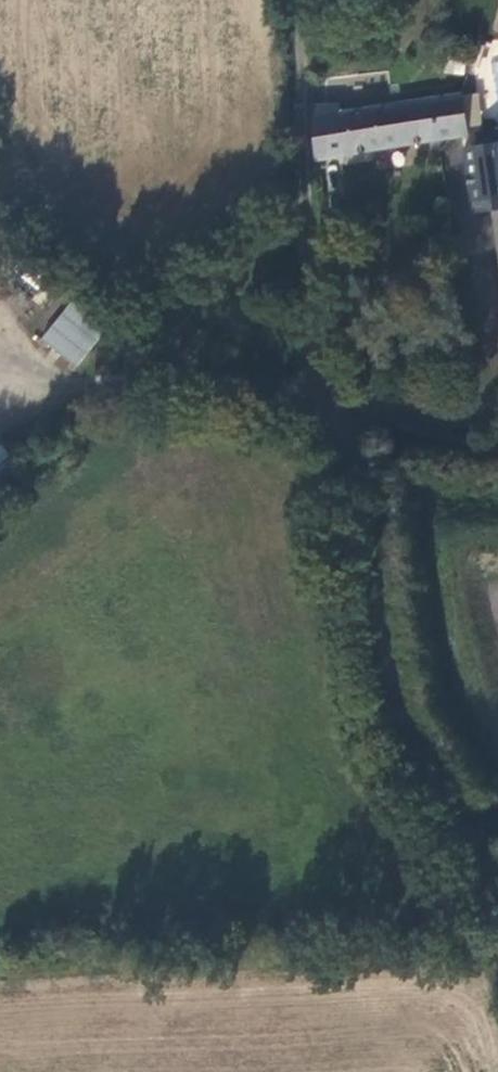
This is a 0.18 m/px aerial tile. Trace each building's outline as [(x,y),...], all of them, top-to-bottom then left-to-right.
[(308,157),(446,136),(460,133),(455,95),(333,114),(332,105),(303,106),(308,157)] [(497,210),(497,136),(497,130),(478,131),(470,133),(472,148),(458,150),(467,214),(488,211),(497,210)] [(488,211),(497,274),(497,210),(488,211)] [(100,334),(65,306),(36,344),(71,371),(100,334)] [(14,472),(0,454),(0,484),(14,472)]
